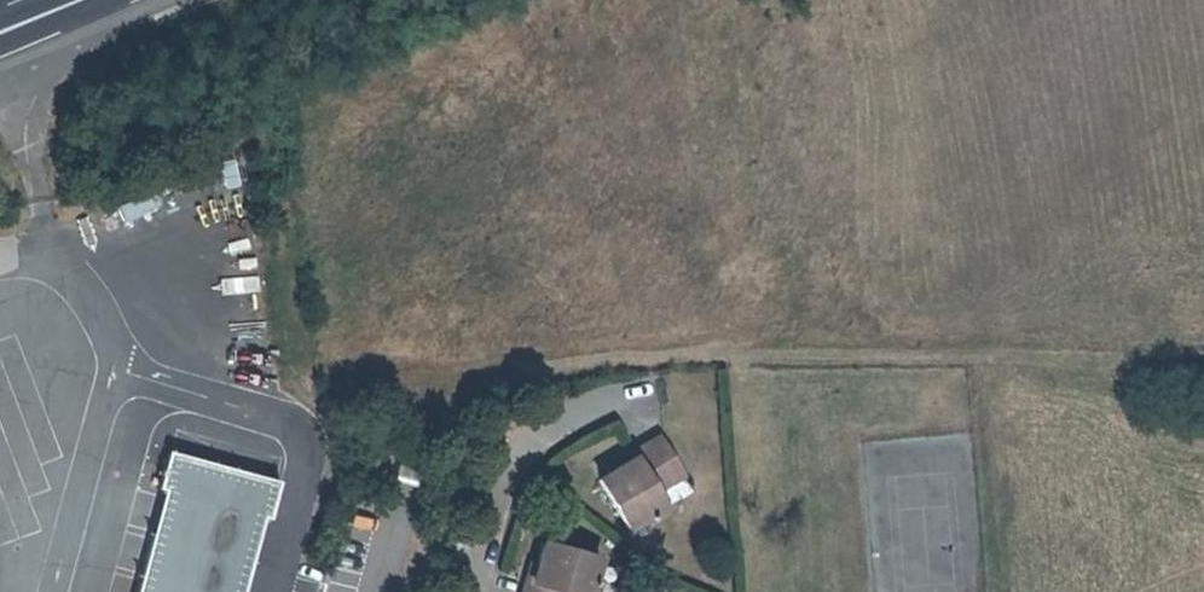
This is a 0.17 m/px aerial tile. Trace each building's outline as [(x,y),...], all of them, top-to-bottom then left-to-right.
[(120,222),(154,217),(151,200),(118,205),(120,222)] [(652,438),(625,454),(628,460),(604,473),(634,527),(669,506),(660,489),(676,481),(652,438)] [(280,480),(172,448),(131,591),(248,591),(280,480)] [(600,555),(545,539),(537,567),(528,565),(520,591),(590,591),(600,555)]
